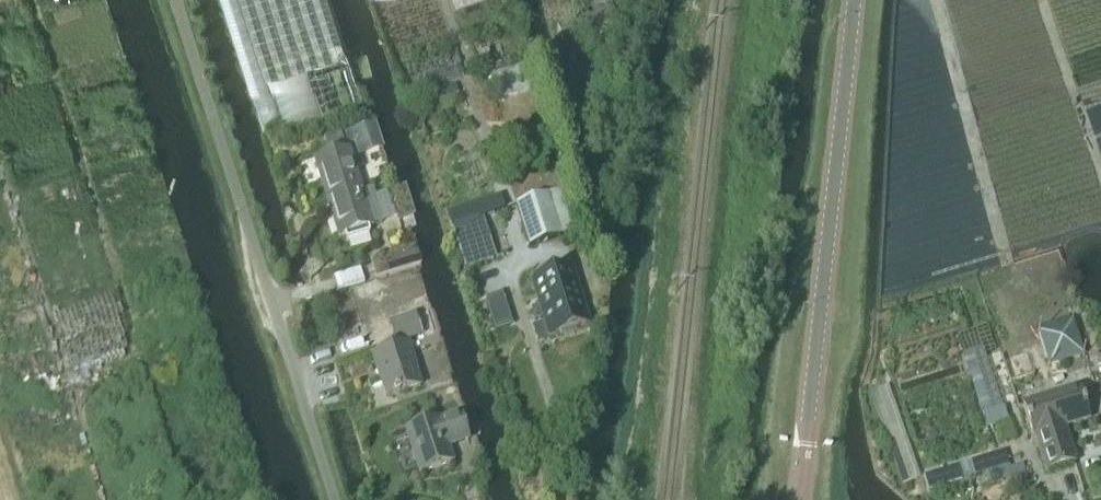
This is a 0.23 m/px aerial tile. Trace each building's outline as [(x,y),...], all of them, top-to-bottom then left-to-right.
[(345,52),(329,0),(239,0),(240,4),(264,78),(345,52)] [(524,65),(493,74),(501,98),(531,88),(524,65)] [(429,85),(419,88),(422,95),(431,92),(429,85)] [(376,124),(341,135),(345,145),(356,142),(360,155),(383,148),(376,124)] [(339,136),(324,141),(327,152),(343,147),(339,136)] [(348,150),(315,160),(323,184),(340,235),(343,234),(346,242),(369,235),(366,227),(372,225),(356,174),(348,150)] [(407,216),(413,214),(405,186),(395,189),(388,191),(397,219),(407,216)] [(516,204),(529,244),(573,230),(560,190),(516,204)] [(492,257),(479,216),(501,209),(497,195),(447,212),(465,266),(492,257)] [(414,248),(371,261),(376,279),(419,265),(414,248)] [(408,273),(418,306),(433,302),(424,268),(408,273)] [(533,281),(550,335),(587,323),(570,269),(533,281)] [(339,306),(345,322),(407,302),(402,286),(339,306)] [(375,354),(389,396),(419,385),(413,367),(417,366),(408,340),(434,331),(427,310),(390,322),(398,346),(375,354)] [(1048,368),(1084,356),(1073,321),(1071,321),(1070,319),(1037,329),(1038,334),(1048,368)] [(973,351),(963,354),(981,414),(982,414),(986,427),(1009,421),(1005,407),(992,411),(973,351)] [(1080,387),(1023,404),(1033,435),(1035,434),(1062,426),(1089,418),(1080,387)] [(467,438),(460,415),(439,422),(439,420),(407,430),(420,471),(452,461),(447,445),(467,438)] [(1062,426),(1035,434),(1047,471),(1073,463),(1062,426)] [(1004,451),(970,462),(974,475),(988,471),(991,482),(1011,476),(1013,482),(1027,478),(1023,464),(1009,468),(1008,464),(1004,451)] [(957,466),(923,476),(927,489),(962,479),(957,466)]
